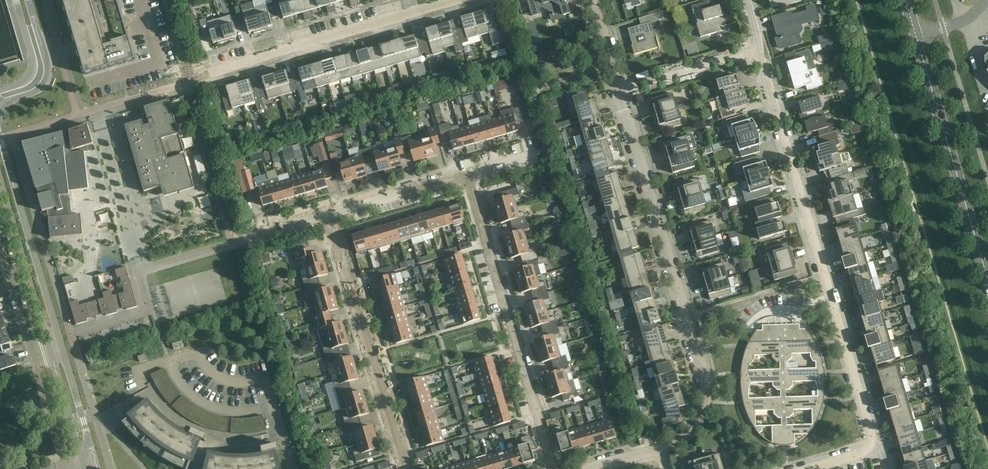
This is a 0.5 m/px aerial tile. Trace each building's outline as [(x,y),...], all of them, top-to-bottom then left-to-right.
[(119,65),(135,60),(118,0),(63,0),(85,74),(119,65)] [(273,6),(276,17),(282,15),(283,19),(295,15),(291,0),(278,0),(279,4),(273,6)] [(295,15),(303,13),(305,20),(304,20),(305,21),(309,20),(303,0),(291,0),(295,15)] [(318,8),(316,0),(303,0),(309,20),(313,18),(310,11),(318,8)] [(318,8),(326,6),(328,13),(327,14),(328,14),(332,13),(328,0),(316,0),(318,8)] [(332,13),(336,12),(336,11),(334,4),(341,2),(341,0),(328,0),(332,13)] [(566,5),(569,1),(566,0),(530,0),(528,1),(532,16),(540,14),(538,8),(542,7),(543,4),(550,8),(554,21),(564,18),(563,15),(570,13),(568,6),(566,5)] [(696,23),(700,37),(722,31),(721,27),(727,25),(724,15),(723,16),(720,5),(709,8),(707,1),(691,6),(693,13),(694,13),(697,23),(696,23)] [(266,5),(254,8),(261,31),(269,29),(268,29),(268,28),(273,26),(270,19),(276,17),(273,6),(272,2),(265,4),(266,5)] [(247,26),(249,33),(254,32),(254,33),(253,33),(254,34),(261,31),(254,8),(253,3),(235,8),(237,16),(241,28),(247,26)] [(778,47),(781,49),(792,45),(790,36),(800,33),(802,30),(800,25),(819,19),(814,5),(807,7),(808,11),(792,16),(791,12),(772,17),(778,38),(775,39),(778,47)] [(480,11),(472,13),(479,36),(489,33),(493,46),(507,42),(504,30),(497,32),(493,16),(494,16),(491,7),(484,9),(484,11),(480,12),(479,11),(480,11)] [(652,23),(664,19),(662,12),(639,18),(641,25),(628,29),(632,45),(635,54),(659,47),(656,38),(652,23)] [(457,29),(462,44),(468,42),(468,39),(479,36),(472,13),(465,15),(465,16),(465,15),(465,17),(461,18),(463,27),(457,29)] [(235,29),(241,28),(237,16),(231,18),(231,15),(219,19),(225,42),(233,40),(233,39),(232,39),(232,38),(237,37),(235,29)] [(211,36),(213,44),(218,42),(218,43),(218,44),(225,42),(219,19),(207,22),(208,25),(201,27),(205,38),(211,36)] [(444,23),(437,25),(444,48),(455,45),(455,46),(462,44),(457,29),(451,31),(449,23),(445,25),(444,23),(445,23),(444,23)] [(422,41),(426,52),(427,56),(433,55),(445,52),(444,48),(437,25),(429,27),(430,28),(430,29),(426,30),(428,39),(422,41)] [(393,34),(389,35),(397,64),(409,61),(402,39),(395,42),(393,34)] [(379,46),(386,68),(397,64),(389,35),(384,36),(384,37),(385,37),(387,44),(379,46)] [(402,39),(409,61),(421,57),(420,54),(426,52),(422,41),(416,43),(414,36),(402,39)] [(370,40),(365,42),(374,71),(386,68),(379,46),(372,48),(370,41),(370,40)] [(363,74),(374,71),(365,42),(361,43),(361,44),(362,43),(364,51),(356,53),(363,74)] [(814,53),(822,50),(820,45),(812,47),(814,53)] [(347,47),(342,48),(351,78),(363,74),(356,53),(349,55),(346,48),(347,48),(347,47)] [(341,57),(333,60),(340,81),(351,78),(342,48),(338,50),(339,50),(341,57)] [(498,51),(499,57),(507,55),(505,49),(498,51)] [(786,71),(788,77),(808,71),(806,65),(807,64),(806,63),(812,59),(809,50),(795,54),(797,60),(787,63),(789,70),(786,71)] [(287,68),(296,66),(294,53),(284,54),(287,68)] [(324,54),(319,55),(328,84),(340,81),(333,60),(326,62),(323,55),(324,54)] [(310,66),(317,88),(328,84),(319,55),(315,56),(315,57),(316,57),(318,64),(310,66)] [(835,65),(838,76),(844,75),(841,63),(835,65)] [(300,77),(294,79),(298,90),(299,94),(305,92),(305,91),(317,88),(310,66),(298,70),(300,77)] [(280,96),(288,94),(292,93),(292,92),(298,90),(294,79),(288,80),(286,71),(281,73),(281,71),(273,73),(280,96)] [(810,76),(808,71),(788,77),(789,82),(792,82),(794,89),(806,86),(807,90),(813,88),(823,85),(820,78),(811,81),(811,79),(811,76),(810,76)] [(264,86),(258,87),(262,99),(268,97),(268,100),(280,96),(273,73),(266,75),(266,76),(267,77),(262,78),(264,86)] [(716,81),(721,96),(721,97),(745,90),(743,83),(739,84),(737,75),(716,81)] [(258,87),(252,89),(250,80),(245,81),(245,80),(237,82),(244,105),(255,102),(258,112),(265,110),(262,99),(258,87)] [(494,89),(507,85),(505,80),(493,84),(494,89)] [(244,105),(237,82),(230,84),(230,85),(230,84),(231,86),(226,87),(228,94),(222,96),(226,112),(233,110),(233,108),(244,105)] [(392,86),(394,93),(405,90),(403,83),(392,86)] [(478,98),(484,96),(483,90),(476,92),(478,98)] [(749,104),(745,90),(721,97),(721,96),(716,98),(722,119),(737,115),(735,109),(749,104)] [(798,113),(800,119),(824,112),(817,91),(803,95),(805,101),(798,103),(801,112),(798,113)] [(651,109),(653,116),(677,109),(684,107),(683,104),(676,106),(674,100),(675,100),(673,94),(651,100),(653,106),(654,109),(652,109),(651,109)] [(585,102),(583,96),(574,98),(581,122),(600,117),(595,99),(585,102)] [(168,156),(184,151),(169,100),(144,107),(149,124),(144,126),(142,120),(125,125),(127,131),(144,191),(161,187),(164,197),(195,188),(185,154),(169,159),(168,156)] [(435,116),(442,114),(440,109),(438,103),(432,105),(433,108),(434,111),(435,116)] [(303,117),(312,115),(311,106),(301,107),(303,117)] [(502,117),(507,134),(518,131),(516,124),(523,121),(519,107),(513,109),(513,108),(500,112),(501,117),(502,117)] [(659,126),(660,131),(682,125),(680,119),(678,112),(677,109),(653,116),(655,124),(656,123),(658,123),(659,125),(659,126)] [(827,124),(824,112),(800,119),(802,125),(805,124),(807,134),(817,131),(819,137),(834,132),(831,123),(827,124)] [(759,131),(757,132),(756,128),(757,128),(756,126),(755,120),(753,121),(752,119),(751,119),(752,119),(747,121),(746,115),(747,115),(746,114),(726,120),(726,126),(732,126),(735,138),(759,131)] [(486,140),(496,137),(491,120),(490,115),(479,118),(480,123),(486,140)] [(502,117),(501,117),(491,120),(496,137),(507,134),(502,117)] [(600,117),(581,122),(584,133),(603,128),(600,117)] [(453,150),(464,147),(459,129),(458,125),(451,127),(450,123),(438,126),(444,144),(451,142),(453,150)] [(480,123),(470,126),(475,144),(486,140),(480,123)] [(51,239),(64,237),(83,235),(81,214),(72,215),(69,191),(89,189),(84,152),(90,151),(90,145),(93,144),(88,125),(69,131),(69,130),(23,143),(43,212),(46,211),(48,218),(51,239)] [(470,126),(459,129),(464,147),(475,144),(470,126)] [(425,158),(436,155),(432,142),(439,141),(435,128),(425,132),(426,136),(419,138),(425,158)] [(607,139),(603,128),(584,133),(579,135),(583,146),(587,144),(607,139)] [(757,132),(760,131),(759,131),(735,138),(739,151),(741,157),(759,152),(759,151),(758,152),(757,146),(759,145),(760,145),(760,143),(761,143),(760,137),(760,135),(759,135),(758,136),(757,132)] [(837,131),(834,132),(819,137),(819,138),(820,138),(821,144),(821,146),(814,148),(815,154),(814,154),(815,158),(815,160),(839,153),(837,154),(835,147),(840,144),(837,131)] [(327,142),(334,140),(331,132),(324,134),(327,142)] [(414,161),(425,158),(419,138),(412,140),(411,136),(401,139),(404,151),(410,149),(414,161)] [(672,140),(664,142),(665,148),(666,148),(666,151),(664,152),(664,151),(664,152),(666,159),(690,152),(685,136),(676,139),(672,140)] [(404,151),(401,139),(394,141),(395,145),(384,148),(390,168),(401,165),(398,153),(404,151)] [(512,141),(514,149),(522,148),(520,139),(512,141)] [(607,139),(587,144),(591,155),(599,153),(601,159),(612,156),(607,139)] [(301,154),(298,144),(292,146),(295,156),(301,154)] [(327,159),(324,148),(323,144),(310,148),(315,163),(327,159)] [(295,156),(292,146),(282,149),(285,162),(296,159),(295,156)] [(379,172),(390,168),(384,148),(378,150),(376,146),(366,149),(369,161),(376,159),(379,172)] [(349,156),(350,159),(356,179),(367,175),(363,163),(369,161),(366,149),(359,151),(360,153),(349,156)] [(690,152),(666,159),(668,166),(668,165),(670,165),(671,168),(673,174),(694,167),(693,161),(692,161),(690,152)] [(599,153),(591,155),(596,173),(615,167),(612,156),(601,159),(599,153)] [(828,180),(830,179),(849,174),(846,165),(843,165),(839,153),(815,160),(816,163),(817,163),(818,166),(821,171),(826,170),(829,178),(827,178),(828,180)] [(201,155),(193,157),(199,176),(207,174),(201,155)] [(344,182),(356,179),(350,159),(343,161),(342,156),(331,159),(335,171),(341,169),(344,182)] [(744,173),(746,181),(769,174),(768,170),(769,169),(767,163),(766,164),(765,162),(760,163),(758,156),(734,163),(737,174),(744,173)] [(237,173),(241,172),(244,171),(240,158),(233,160),(237,173)] [(328,187),(322,169),(311,173),(317,190),(328,187)] [(263,206),(274,203),(269,185),(267,180),(256,183),(255,178),(252,179),(249,170),(244,171),(241,172),(237,173),(242,189),(246,187),(247,191),(258,188),(263,206)] [(830,179),(831,185),(825,187),(828,200),(827,200),(828,203),(853,195),(852,192),(853,190),(853,189),(852,185),(851,184),(849,184),(849,182),(855,179),(853,172),(849,174),(830,179)] [(301,176),(306,193),(317,190),(311,173),(301,176)] [(603,196),(622,190),(617,173),(598,178),(601,189),(598,190),(601,197),(603,196)] [(772,184),(773,184),(772,178),(771,179),(769,174),(746,181),(749,189),(742,191),(745,202),(770,195),(768,188),(773,186),(772,184)] [(301,176),(290,179),(295,196),(306,193),(301,176)] [(278,177),(267,180),(269,185),(274,203),(285,200),(279,182),(280,182),(278,177)] [(678,201),(702,194),(699,184),(698,178),(676,185),(678,190),(679,193),(677,194),(676,194),(678,201)] [(279,182),(285,200),(295,196),(290,179),(280,182),(279,182)] [(494,202),(497,213),(517,207),(515,200),(520,198),(517,188),(505,192),(507,198),(494,202)] [(614,204),(616,211),(627,208),(622,190),(603,196),(606,207),(614,204)] [(683,210),(685,216),(707,209),(705,203),(705,204),(702,194),(678,201),(680,208),(681,208),(683,207),(684,210),(683,210)] [(857,209),(853,195),(828,203),(828,205),(829,205),(834,218),(843,215),(844,221),(853,218),(865,215),(864,209),(857,209)] [(778,203),(763,207),(761,200),(747,204),(749,212),(755,210),(757,215),(756,217),(756,222),(756,224),(755,224),(782,216),(780,211),(781,210),(781,209),(781,208),(780,207),(780,206),(779,205),(778,205),(778,203)] [(582,203),(586,216),(590,215),(586,201),(582,203)] [(459,204),(448,208),(454,226),(453,227),(454,230),(462,228),(460,224),(465,223),(459,204)] [(611,224),(630,218),(627,208),(616,211),(614,204),(606,207),(611,224)] [(739,213),(741,206),(732,204),(731,212),(739,213)] [(515,226),(527,223),(524,212),(519,213),(517,207),(497,213),(500,224),(513,220),(515,226)] [(438,211),(442,227),(453,224),(453,227),(454,226),(448,208),(438,211)] [(427,214),(432,233),(433,233),(432,230),(442,227),(438,211),(427,214)] [(416,217),(422,236),(432,233),(427,214),(416,217)] [(759,237),(759,240),(786,232),(786,229),(786,228),(786,227),(786,226),(785,225),(784,224),(783,222),(773,225),(772,220),(782,217),(782,216),(755,224),(755,225),(755,227),(755,230),(755,232),(756,234),(758,236),(759,237)] [(406,220),(411,239),(422,236),(416,217),(406,220)] [(614,235),(614,236),(634,230),(630,218),(611,224),(614,235)] [(860,242),(853,218),(844,221),(837,223),(838,229),(836,230),(839,240),(839,241),(850,238),(851,244),(860,242)] [(395,223),(400,242),(411,239),(406,220),(395,223)] [(714,236),(712,226),(710,220),(688,227),(690,233),(691,235),(689,236),(691,243),(714,236)] [(395,223),(384,227),(390,245),(400,242),(395,223)] [(507,247),(527,242),(524,230),(529,229),(527,223),(515,226),(517,233),(504,236),(507,247)] [(390,245),(384,227),(374,230),(379,248),(390,245)] [(374,230),(363,233),(369,251),(379,248),(374,230)] [(639,247),(634,230),(614,236),(614,235),(612,236),(614,242),(616,242),(619,253),(639,247)] [(369,251),(363,233),(352,236),(357,252),(367,249),(368,252),(369,251)] [(720,234),(714,236),(691,243),(693,250),(695,249),(696,252),(698,258),(719,252),(718,246),(723,245),(720,234)] [(841,248),(844,258),(863,253),(860,242),(851,244),(850,238),(839,241),(839,240),(837,241),(839,248),(841,248)] [(459,245),(461,251),(472,247),(471,241),(459,245)] [(529,248),(527,242),(507,247),(511,258),(523,255),(525,261),(537,258),(534,247),(529,248)] [(789,249),(787,244),(765,250),(767,256),(770,265),(794,258),(792,251),(791,252),(792,252),(789,252),(789,250),(789,249)] [(740,245),(733,247),(728,248),(730,254),(731,254),(742,251),(740,245)] [(303,263),(305,269),(325,263),(321,252),(309,256),(307,250),(295,253),(298,264),(303,263)] [(737,260),(744,258),(742,251),(731,254),(733,261),(737,260)] [(640,253),(621,258),(624,269),(622,270),(624,277),(626,276),(645,270),(640,253)] [(847,269),(867,263),(863,253),(844,258),(842,259),(845,270),(847,269)] [(262,256),(265,263),(271,261),(268,254),(262,256)] [(447,271),(465,265),(462,254),(444,260),(447,271)] [(525,261),(527,267),(514,271),(518,282),(538,276),(541,275),(538,264),(539,264),(537,258),(525,261)] [(737,260),(741,273),(748,271),(745,262),(744,258),(737,260)] [(775,281),(785,278),(786,284),(798,280),(795,269),(794,269),(793,266),(796,266),(794,258),(770,265),(773,275),(775,281)] [(317,285),(315,278),(328,274),(325,263),(305,269),(306,276),(302,277),(305,288),(317,285)] [(703,285),(727,278),(724,269),(724,268),(723,263),(701,269),(703,275),(704,278),(702,278),(701,278),(703,285)] [(861,277),(863,283),(872,281),(867,263),(847,269),(850,280),(851,280),(861,277)] [(465,265),(447,271),(450,281),(468,276),(465,265)] [(78,300),(70,302),(70,303),(76,325),(88,322),(87,319),(96,317),(105,314),(106,316),(118,313),(117,310),(126,308),(126,310),(138,307),(126,267),(115,271),(117,278),(120,277),(124,292),(112,296),(111,291),(102,293),(104,298),(79,306),(78,300)] [(879,275),(882,282),(899,275),(896,269),(879,275)] [(374,270),(362,273),(364,279),(376,276),(374,270)] [(626,276),(629,287),(638,284),(640,291),(651,288),(645,270),(626,276)] [(398,285),(395,274),(377,279),(380,290),(398,285)] [(468,276),(450,281),(453,292),(471,287),(468,276)] [(538,276),(518,282),(521,293),(533,290),(535,296),(547,292),(544,282),(540,283),(538,276)] [(853,287),(856,297),(875,292),(872,281),(863,283),(861,277),(851,280),(850,280),(848,280),(850,287),(853,287)] [(730,288),(727,278),(703,285),(705,292),(706,292),(708,291),(709,294),(708,294),(710,300),(732,294),(730,288)] [(640,291),(638,284),(629,287),(635,304),(654,299),(651,288),(640,291)] [(306,307),(315,304),(335,298),(332,287),(319,291),(317,285),(305,288),(307,296),(306,305),(306,307)] [(401,296),(398,285),(380,290),(383,301),(401,296)] [(741,288),(743,294),(751,292),(749,285),(741,288)] [(471,287),(453,292),(457,302),(474,297),(471,287)] [(607,297),(614,295),(612,288),(605,290),(607,297)] [(881,290),(875,292),(856,297),(859,308),(878,303),(884,301),(881,290)] [(535,296),(537,302),(525,306),(528,317),(548,311),(546,304),(550,303),(547,292),(535,296)] [(767,296),(770,304),(780,300),(777,292),(767,296)] [(273,297),(275,303),(282,301),(280,295),(273,297)] [(611,303),(616,301),(614,295),(607,297),(609,303),(611,303)] [(383,301),(387,311),(404,306),(401,296),(383,301)] [(474,297),(457,302),(460,313),(477,308),(474,297)] [(315,304),(306,307),(307,309),(311,313),(312,312),(315,323),(327,319),(325,313),(338,309),(335,298),(315,304)] [(635,304),(638,315),(657,310),(654,299),(635,304)] [(861,315),(862,319),(881,313),(878,303),(859,308),(856,309),(859,315),(861,315)] [(407,317),(404,306),(387,311),(390,322),(407,317)] [(460,313),(463,324),(481,319),(477,308),(460,313)] [(638,315),(641,326),(660,321),(657,310),(638,315)] [(550,318),(548,311),(528,317),(531,328),(544,324),(546,331),(558,327),(554,316),(550,318)] [(862,319),(867,336),(886,331),(883,320),(886,319),(884,312),(881,313),(862,319)] [(908,324),(910,324),(914,323),(912,314),(906,316),(908,324)] [(407,317),(390,322),(393,333),(410,327),(407,317)] [(318,333),(320,340),(325,339),(345,333),(342,322),(329,326),(327,319),(315,323),(318,333)] [(279,332),(288,329),(285,320),(276,324),(279,332)] [(615,322),(617,329),(623,327),(621,320),(617,321),(615,322)] [(667,344),(662,326),(643,332),(646,343),(644,344),(646,351),(648,350),(667,344)] [(414,339),(410,327),(393,333),(396,344),(414,339)] [(546,331),(547,337),(535,341),(538,352),(558,346),(556,339),(561,338),(558,327),(546,331)] [(815,362),(816,368),(816,369),(824,368),(823,365),(823,364),(822,360),(821,356),(820,352),(818,348),(816,344),(814,341),(812,337),(810,334),(808,331),(805,329),(800,329),(799,329),(800,338),(800,341),(783,341),(784,362),(787,362),(792,357),(792,354),(810,353),(810,357),(813,362),(815,362)] [(749,371),(749,370),(748,364),(751,364),(753,359),(753,355),(772,355),(772,358),(777,363),(780,363),(780,341),(763,342),(763,339),(762,331),(757,331),(756,330),(754,333),(753,335),(750,339),(748,343),(746,347),(745,350),(744,354),(743,358),(742,362),(741,366),(741,369),(741,371),(749,371)] [(868,348),(870,347),(890,342),(890,341),(886,331),(867,336),(865,337),(868,348)] [(325,339),(320,340),(325,358),(338,354),(336,348),(348,344),(345,333),(325,339)] [(9,344),(6,334),(0,335),(0,347),(9,344)] [(174,350),(183,347),(182,341),(172,344),(174,350)] [(894,348),(892,341),(890,341),(890,342),(870,347),(876,365),(895,359),(892,348),(894,348)] [(12,355),(9,344),(0,347),(0,359),(12,355)] [(660,358),(662,365),(672,361),(667,344),(648,350),(651,361),(660,358)] [(915,355),(923,353),(921,345),(916,347),(913,348),(915,355)] [(556,365),(568,362),(566,355),(561,357),(558,346),(538,352),(541,363),(554,359),(556,365)] [(338,354),(325,358),(329,368),(333,367),(335,374),(355,368),(352,357),(339,360),(338,354)] [(0,359),(0,371),(15,366),(12,355),(0,359)] [(477,373),(495,368),(492,357),(474,362),(477,373)] [(292,360),(294,367),(301,365),(299,358),(292,360)] [(656,378),(676,372),(672,361),(662,365),(660,358),(651,361),(656,378)] [(548,387),(568,381),(566,374),(571,373),(568,362),(556,365),(558,372),(545,376),(548,387)] [(891,379),(893,385),(902,383),(896,365),(877,371),(880,381),(881,382),(891,379)] [(355,368),(335,374),(337,380),(333,382),(336,392),(348,389),(346,383),(358,379),(355,368)] [(480,384),(498,378),(495,368),(477,373),(480,384)] [(817,389),(817,396),(817,397),(824,396),(824,395),(825,391),(825,387),(825,382),(825,377),(824,373),(824,368),(816,369),(816,368),(784,369),(784,390),(788,390),(793,386),(793,382),(815,381),(817,389)] [(164,369),(151,375),(153,381),(165,375),(163,370),(165,369),(164,369)] [(780,369),(749,370),(749,371),(741,371),(740,374),(740,378),(740,382),(740,386),(741,391),(741,395),(742,399),(749,399),(749,398),(748,391),(750,383),(772,383),(773,386),(777,391),(781,391),(780,369)] [(656,378),(659,389),(679,383),(676,372),(656,378)] [(165,375),(153,381),(157,387),(168,380),(166,376),(165,375)] [(428,388),(425,377),(407,382),(410,393),(428,388)] [(484,394),(501,389),(498,378),(480,384),(484,394)] [(883,389),(886,399),(905,393),(902,383),(893,385),(891,379),(881,382),(880,381),(878,382),(880,389),(883,389)] [(168,380),(157,387),(161,393),(171,385),(168,381),(168,380)] [(568,381),(548,387),(552,398),(564,394),(566,400),(578,397),(575,386),(570,387),(568,381)] [(659,389),(663,400),(682,394),(679,383),(659,389)] [(165,398),(175,390),(171,385),(161,393),(165,398)] [(431,398),(428,388),(410,393),(414,403),(431,398)] [(341,410),(345,409),(365,403),(362,392),(350,395),(348,389),(336,392),(341,410)] [(501,389),(484,394),(487,405),(504,400),(501,389)] [(175,391),(175,390),(165,398),(170,404),(181,394),(180,393),(179,395),(175,391)] [(905,393),(886,399),(883,400),(887,411),(889,410),(908,404),(905,393)] [(685,405),(682,394),(663,400),(668,417),(662,419),(664,427),(679,422),(677,415),(680,414),(678,408),(685,405)] [(183,396),(182,395),(172,406),(177,411),(186,401),(181,397),(183,396)] [(824,396),(817,397),(817,396),(785,397),(785,418),(789,418),(794,413),(793,410),(812,409),(812,424),(812,425),(815,425),(816,422),(818,418),(820,414),(821,410),(823,404),(824,399),(824,396)] [(756,427),(756,426),(755,411),(773,411),(773,414),(778,419),(782,419),(781,397),(749,398),(749,399),(742,399),(743,402),(744,407),(745,411),(747,415),(748,419),(750,422),(753,427),(756,427)] [(434,409),(431,398),(414,403),(417,414),(434,409)] [(504,400),(487,405),(490,415),(507,410),(504,400)] [(186,401),(177,411),(182,415),(190,405),(186,401)] [(358,424),(356,417),(369,414),(365,403),(345,409),(347,415),(343,417),(346,427),(358,424)] [(894,427),(913,422),(910,411),(912,410),(910,403),(908,404),(889,410),(894,427)] [(199,442),(189,437),(179,432),(171,426),(162,419),(155,412),(147,404),(123,423),(126,427),(129,430),(132,434),(137,438),(139,441),(141,443),(145,446),(148,449),(152,451),(156,454),(159,457),(166,461),(169,462),(175,465),(179,467),(182,468),(188,468),(199,442)] [(190,405),(182,415),(188,419),(195,408),(191,405),(190,405)] [(195,408),(188,419),(194,423),(200,411),(196,408),(195,408)] [(420,424),(437,419),(434,409),(417,414),(420,424)] [(507,410),(490,415),(493,427),(511,421),(507,410)] [(561,410),(550,414),(552,420),(563,416),(561,410)] [(200,411),(194,423),(201,426),(206,414),(200,411)] [(207,428),(211,416),(206,414),(201,426),(207,428)] [(211,416),(207,428),(214,430),(217,418),(212,416),(211,416)] [(259,432),(267,430),(263,416),(262,416),(262,418),(256,419),(259,432)] [(217,418),(214,430),(220,432),(223,419),(218,418),(217,418)] [(220,432),(227,433),(229,418),(229,420),(223,419),(220,432)] [(756,426),(756,427),(753,427),(754,428),(757,431),(759,434),(760,434),(759,433),(762,431),(762,427),(772,426),(772,444),(775,444),(778,445),(782,446),(785,446),(789,445),(793,444),(795,444),(794,435),(806,435),(807,435),(810,432),(812,429),(814,425),(815,425),(812,425),(812,424),(786,425),(785,418),(782,419),(782,425),(756,426)] [(250,420),(252,433),(259,432),(256,419),(250,420)] [(440,430),(437,419),(420,424),(423,435),(440,430)] [(616,437),(611,420),(600,423),(605,440),(616,437)] [(526,428),(524,421),(512,425),(514,431),(526,428)] [(896,434),(897,438),(916,433),(913,422),(894,427),(892,428),(894,435),(896,434)] [(600,423),(589,426),(594,443),(605,440),(600,423)] [(354,437),(356,443),(376,437),(372,426),(360,430),(358,424),(346,427),(349,438),(354,437)] [(563,433),(561,426),(553,429),(552,431),(552,433),(552,435),(552,437),(552,439),(552,441),(553,443),(553,445),(559,443),(557,435),(563,433)] [(594,443),(589,426),(578,429),(584,447),(594,443)] [(578,429),(568,432),(573,450),(584,447),(578,429)] [(192,430),(190,434),(190,435),(205,442),(208,436),(198,431),(197,433),(192,430)] [(444,441),(440,430),(423,435),(426,446),(444,441)] [(557,435),(559,443),(562,453),(573,450),(568,432),(563,433),(557,435)] [(900,449),(911,446),(913,452),(922,450),(916,433),(897,438),(900,449)] [(532,451),(538,450),(537,448),(537,446),(536,445),(535,443),(534,441),(533,440),(532,438),(531,437),(530,436),(521,438),(523,445),(530,443),(532,451)] [(379,448),(376,437),(356,443),(358,450),(353,451),(356,462),(368,458),(366,452),(379,448)] [(730,442),(723,444),(726,453),(733,451),(730,442)] [(519,447),(524,464),(535,461),(532,451),(530,443),(523,445),(519,447)] [(278,444),(271,446),(267,447),(267,448),(262,450),(263,455),(280,450),(278,444)] [(925,460),(922,450),(913,452),(911,446),(900,449),(898,450),(900,457),(903,467),(905,466),(925,461),(925,460)] [(508,450),(513,467),(524,464),(519,447),(508,450)] [(427,450),(422,452),(415,453),(417,459),(429,456),(427,450)] [(502,468),(507,468),(513,467),(508,450),(497,453),(502,468)] [(490,468),(502,468),(497,453),(487,456),(490,468)] [(704,458),(707,468),(724,468),(719,453),(713,455),(704,458)] [(208,466),(207,468),(279,468),(275,454),(263,457),(253,459),(242,459),(232,459),(221,458),(210,456),(208,466)] [(479,468),(490,468),(487,456),(476,459),(479,468)] [(704,458),(694,461),(688,463),(690,468),(707,468),(704,458)] [(932,458),(925,460),(925,461),(905,466),(903,467),(904,468),(935,468),(932,458)] [(465,462),(467,468),(479,468),(476,459),(465,462)]
